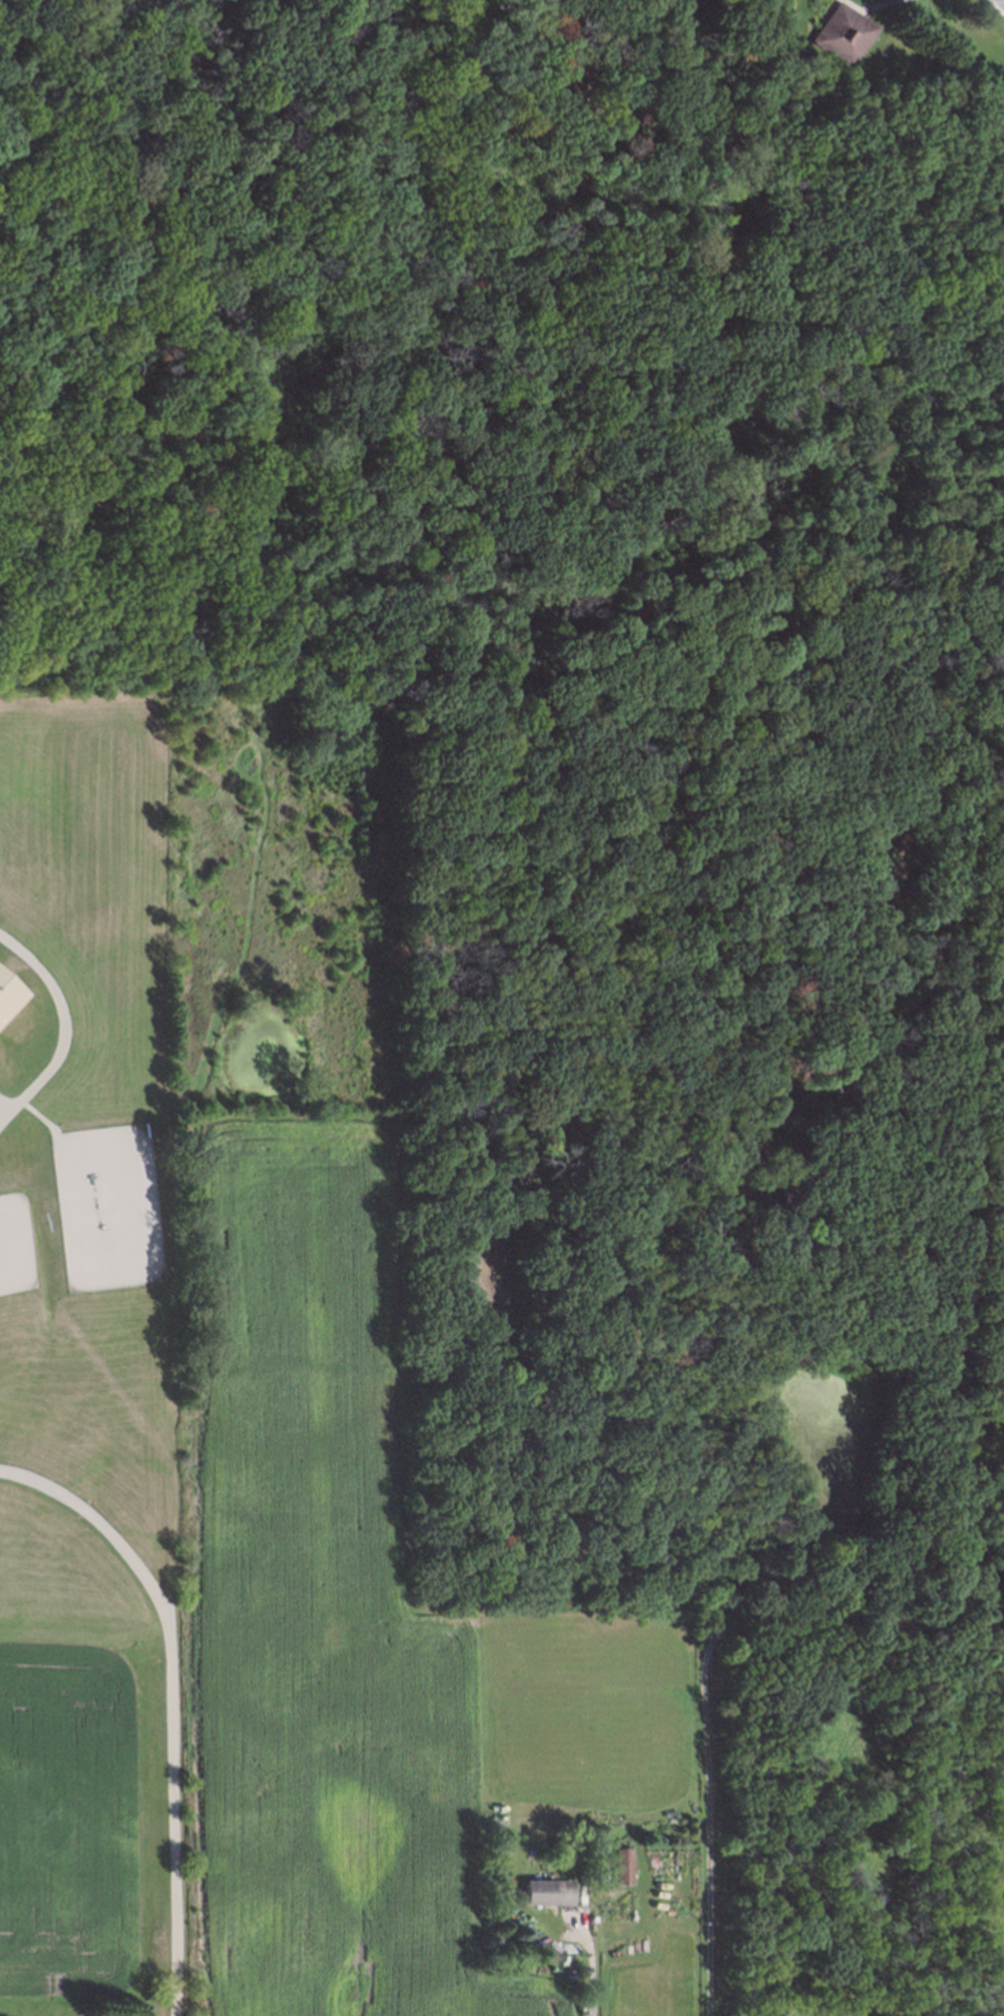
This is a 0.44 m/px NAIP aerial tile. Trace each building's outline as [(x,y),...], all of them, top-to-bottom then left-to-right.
[(849,65),(809,40),(833,3),(873,28),(849,65)] [(776,52),(782,41),(792,46),(786,57),(776,52)] [(23,992),(0,1017),(0,971),(23,992)] [(785,1273),(783,1270),(791,1265),(793,1269),(785,1273)] [(605,1883),(606,1849),(624,1849),(624,1883),(605,1883)] [(576,1882),(576,1872),(587,1872),(587,1881),(576,1882)] [(597,1872),(599,1872),(601,1874),(602,1878),(601,1881),(597,1883),(595,1882),(592,1881),(591,1877),(593,1873),(597,1872)] [(518,1903),(518,1880),(546,1880),(546,1877),(565,1877),(565,1903),(518,1903)]
